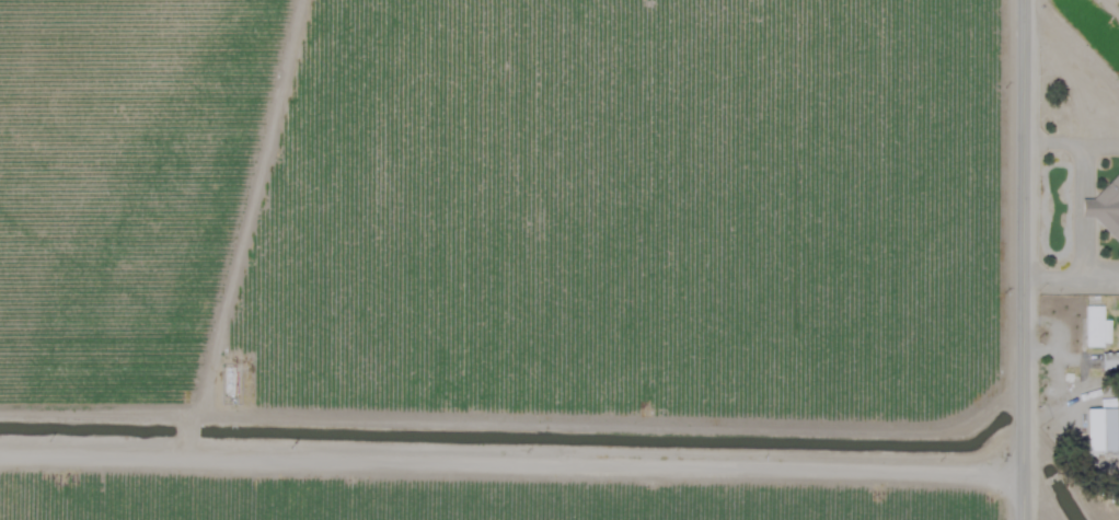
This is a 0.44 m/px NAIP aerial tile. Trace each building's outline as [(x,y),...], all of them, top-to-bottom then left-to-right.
[(1118,245),(1118,174),(1084,209),(1118,245)] [(1086,307),(1086,346),(1109,346),(1109,321),(1104,321),(1104,307),(1086,307)] [(1105,354),(1105,370),(1118,370),(1118,354),(1105,354)] [(1082,409),(1082,453),(1112,453),(1112,409),(1082,409)]
